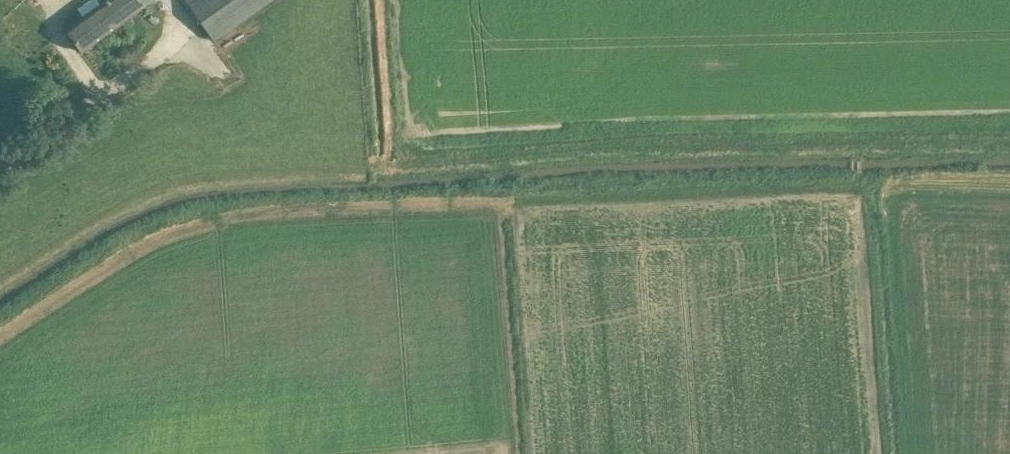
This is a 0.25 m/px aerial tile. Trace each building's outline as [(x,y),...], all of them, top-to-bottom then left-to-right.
[(82,17),(65,28),(81,51),(98,39),(151,0),(104,0),(82,17)] [(214,42),(273,0),(184,0),(214,42)]
